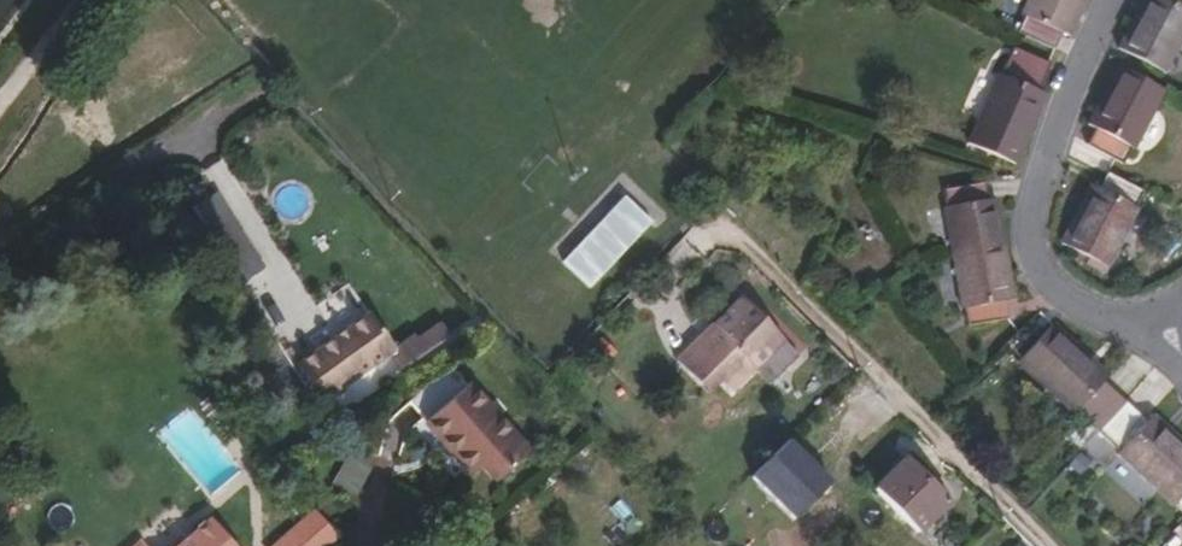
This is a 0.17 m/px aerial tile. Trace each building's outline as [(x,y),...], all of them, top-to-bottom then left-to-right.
[(1085,0),(1027,0),(1022,11),(1026,13),(1017,32),(1054,49),(1063,31),(1070,33),(1085,0)] [(1118,47),(1161,70),(1181,33),(1181,0),(1142,0),(1118,47)] [(1037,90),(1049,62),(1013,46),(1001,73),(998,72),(968,142),(1014,161),(1044,94),(1037,90)] [(1150,104),(1159,89),(1123,70),(1114,86),(1108,83),(1079,141),(1124,164),(1155,107),(1150,104)] [(1132,206),(1141,191),(1103,171),(1094,187),(1090,184),(1058,242),(1105,267),(1136,209),(1132,206)] [(946,206),(943,207),(952,256),(1003,246),(995,198),(987,198),(985,182),(942,189),(946,206)] [(587,289),(652,222),(625,196),(560,262),(587,289)] [(1004,296),(1011,295),(1003,246),(952,256),(960,302),(964,302),(967,323),(1008,315),(1004,296)] [(739,297),(710,326),(713,328),(750,365),(779,336),(739,297)] [(316,404),(390,351),(364,315),(296,360),(290,364),(316,404)] [(435,324),(415,338),(398,316),(387,323),(414,355),(443,335),(435,324)] [(1058,433),(1075,448),(1093,428),(1123,397),(1101,376),(1107,371),(1050,318),(1014,357),(1070,410),(1073,408),(1080,414),(1072,423),(1068,422),(1058,433)] [(727,389),(750,365),(713,328),(705,336),(703,333),(674,362),(698,385),(710,372),(717,379),(727,389)] [(765,380),(794,351),(779,336),(750,365),(765,380)] [(290,364),(296,360),(285,345),(280,349),(290,364)] [(296,406),(308,398),(276,349),(264,356),(296,406)] [(489,478),(523,450),(447,362),(406,397),(467,470),(475,462),(489,478)] [(698,385),(705,391),(717,379),(710,372),(698,385)] [(1145,418),(1123,397),(1093,428),(1117,449),(1114,452),(1170,503),(1181,490),(1181,442),(1150,413),(1145,418)] [(906,521),(938,489),(894,447),(863,478),(906,521)] [(205,545),(190,529),(170,545),(203,545),(205,545)]
